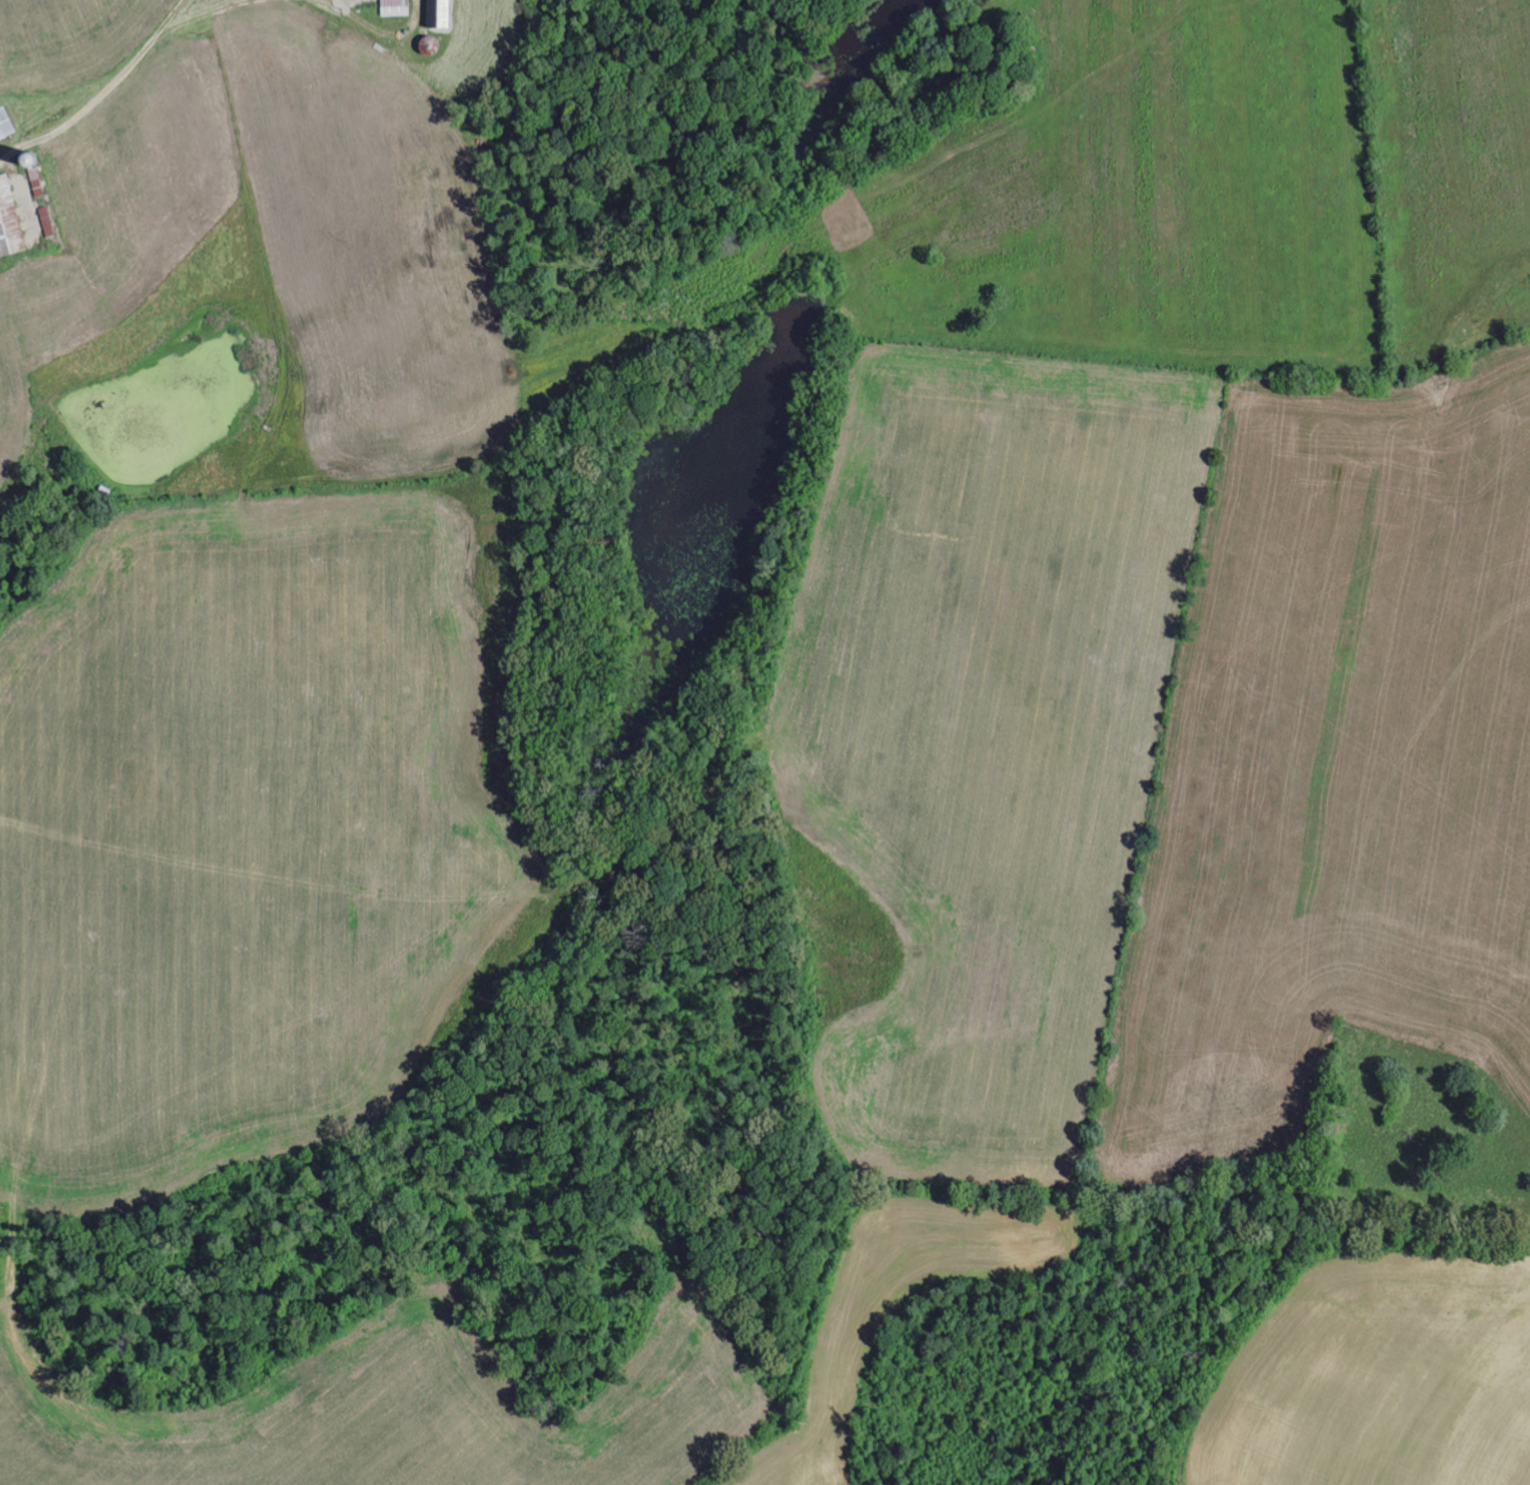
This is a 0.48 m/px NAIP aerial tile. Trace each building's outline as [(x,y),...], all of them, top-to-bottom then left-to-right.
[(410,14),(409,0),(382,0),(383,15),(410,14)] [(28,249),(9,173),(0,175),(0,256),(28,249)]
